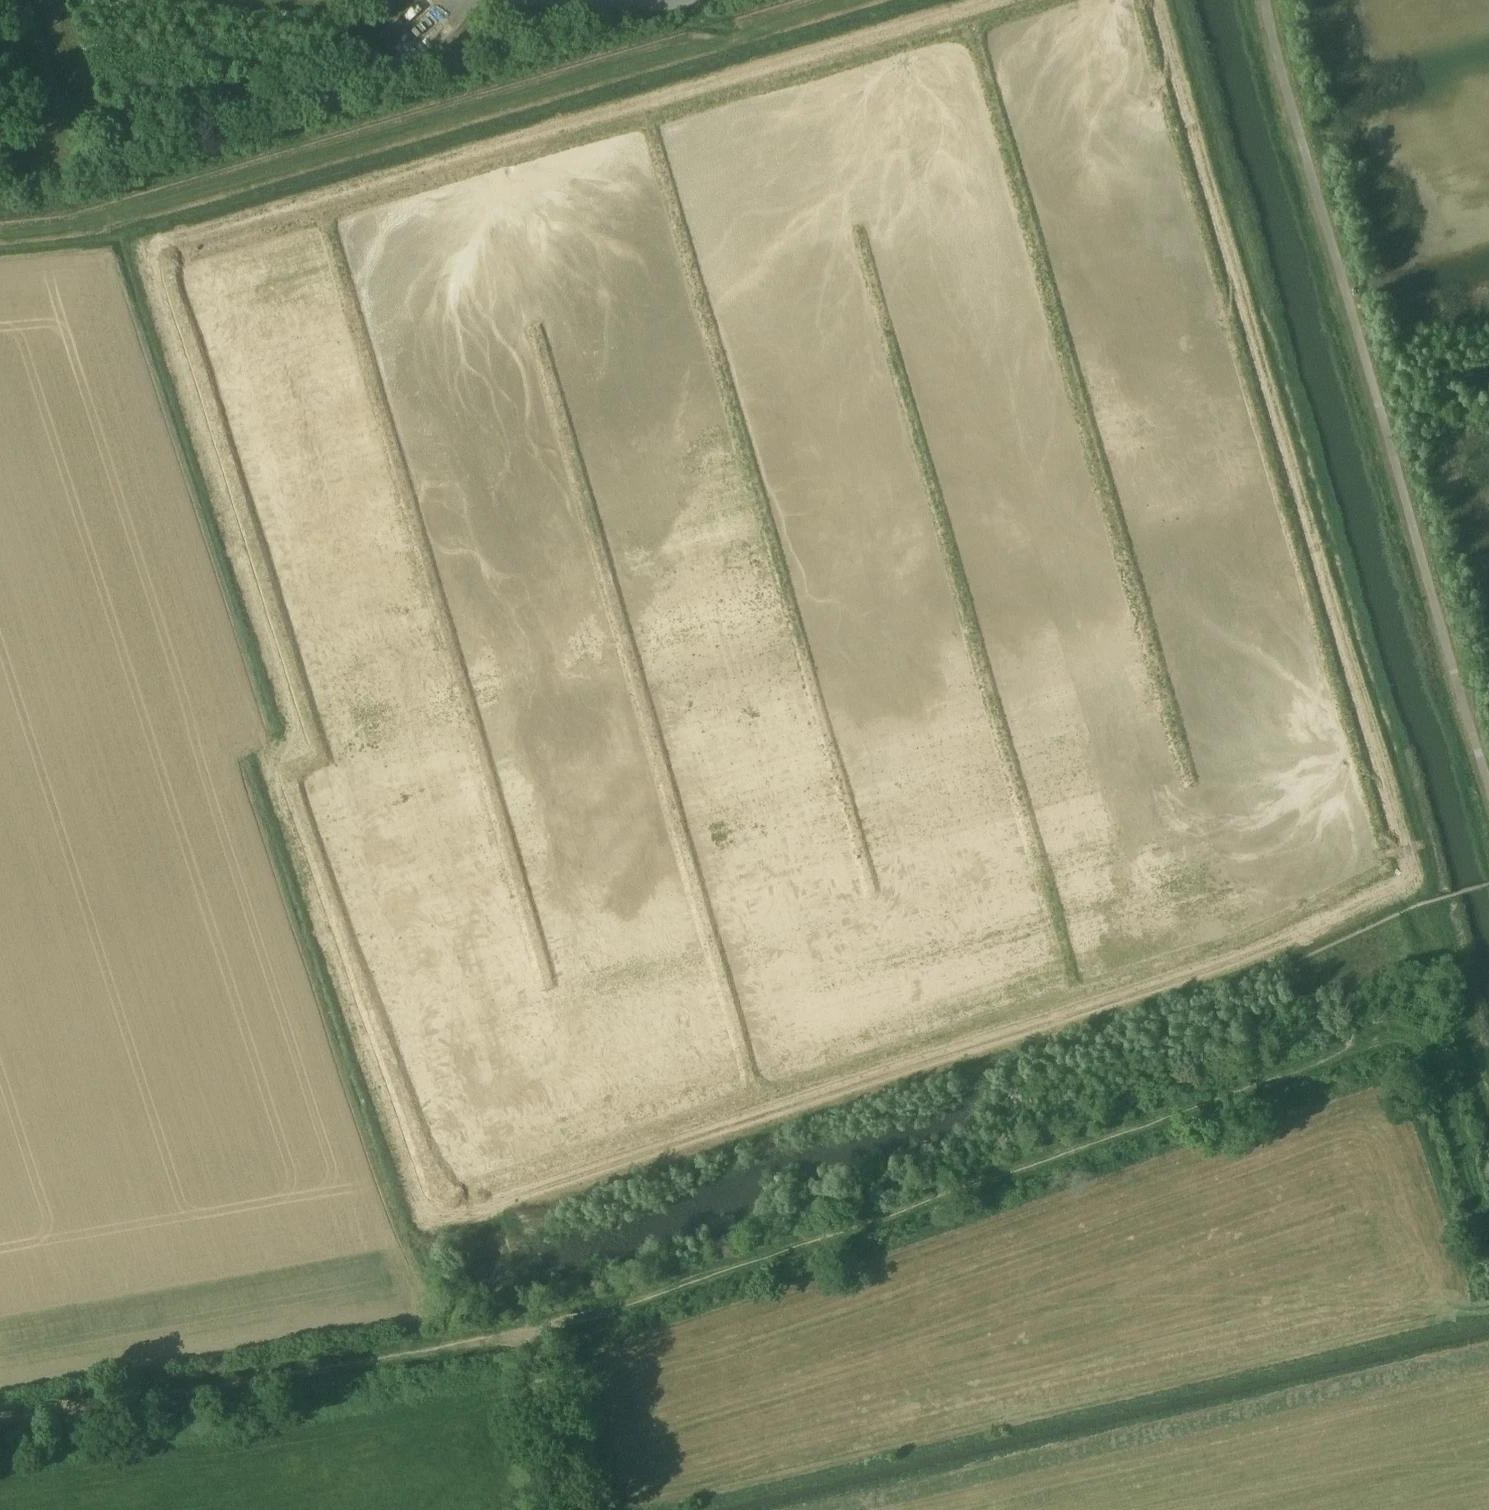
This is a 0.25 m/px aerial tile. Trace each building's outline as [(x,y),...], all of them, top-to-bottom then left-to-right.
[(402,25),(386,38),(399,54),(415,41),(402,25)]
